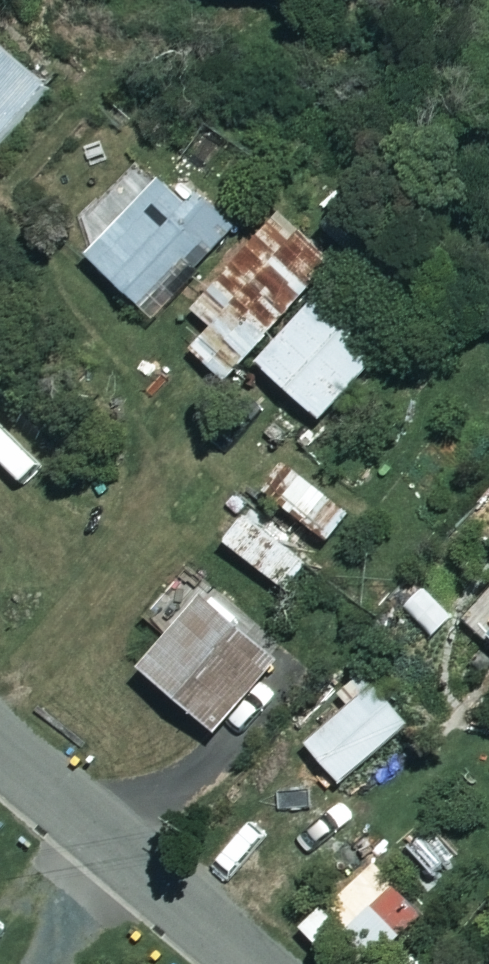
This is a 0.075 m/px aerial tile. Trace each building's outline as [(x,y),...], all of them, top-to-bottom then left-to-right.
[(0,42),(0,131),(44,79),(0,42)] [(232,222),(169,159),(92,235),(79,223),(67,235),(142,311),(232,222)] [(331,255),(274,202),(159,327),(217,379),(331,255)] [(373,351),(310,294),(253,356),(316,413),(373,351)] [(345,511),(295,470),(274,495),(324,537),(345,511)] [(303,557),(236,505),(214,533),(281,585),(303,557)] [(271,656),(193,590),(133,660),(211,727),(271,656)] [(473,632),(488,647),(488,615),(473,632)] [(404,722),(365,677),(298,735),(336,779),(404,722)]
